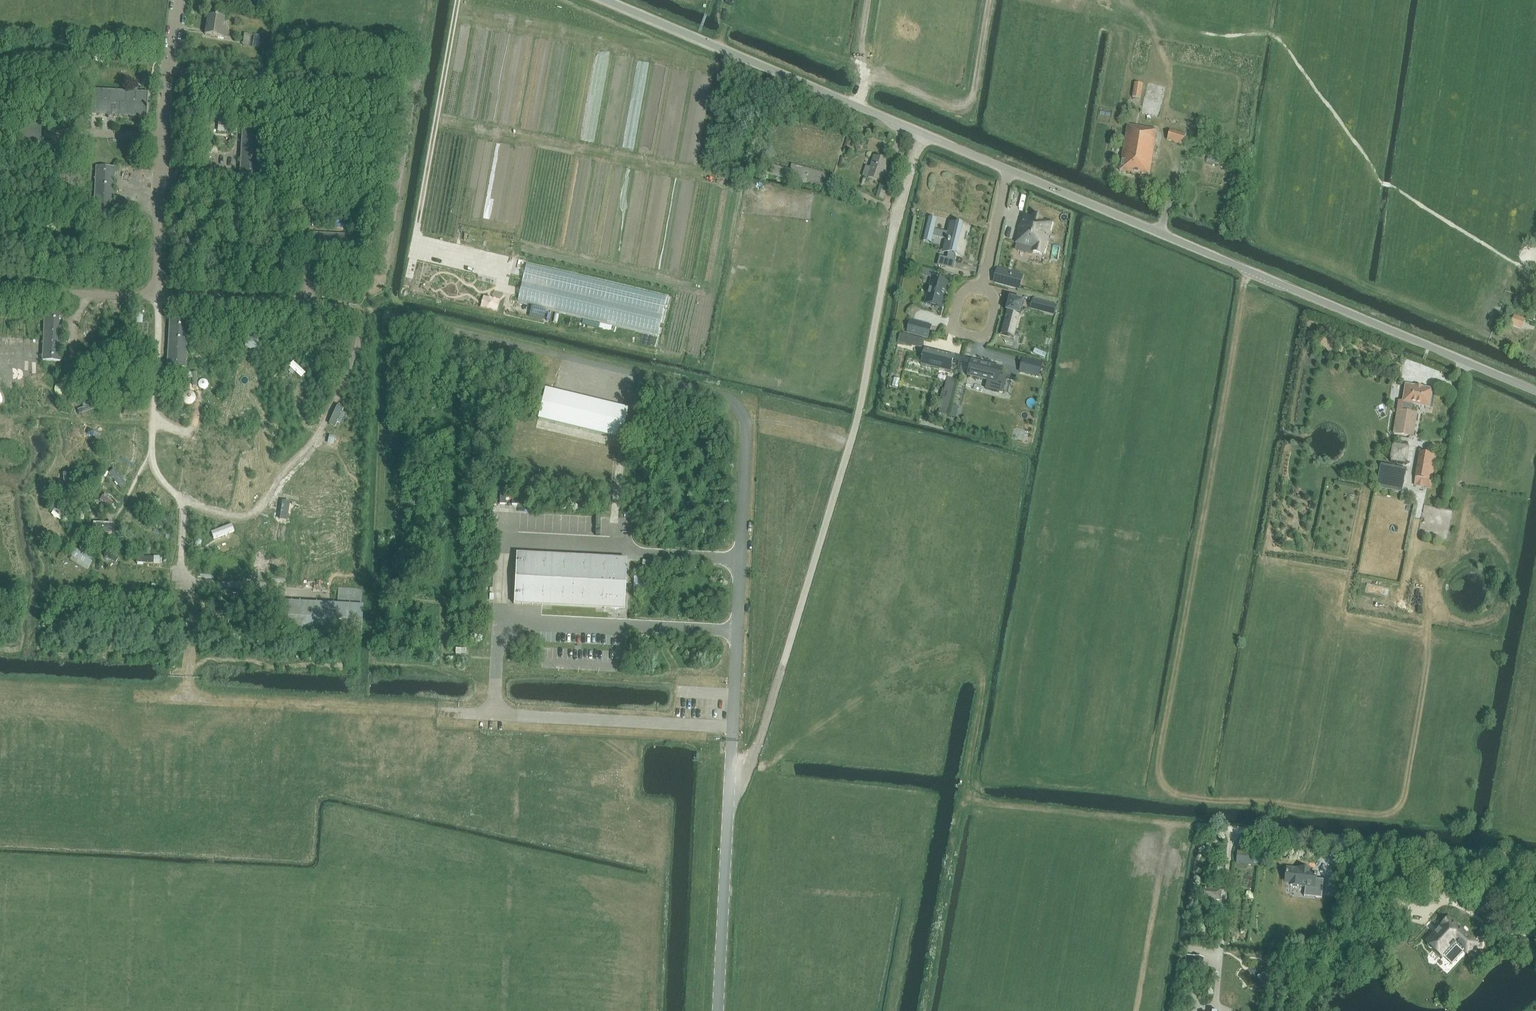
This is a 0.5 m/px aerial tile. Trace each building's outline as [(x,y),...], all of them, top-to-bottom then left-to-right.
[(223,28),(224,18),(208,16),(206,29),(211,30),(210,36),(225,38),(226,28),(223,28)] [(1132,98),(1141,99),(1143,85),(1134,83),(1132,98)] [(92,91),(91,113),(146,117),(147,110),(148,110),(148,108),(147,108),(147,105),(148,94),(138,93),(138,90),(134,90),(134,93),(92,91)] [(219,126),(238,128),(239,120),(226,119),(227,110),(216,109),(216,118),(220,118),(219,126)] [(1184,146),(1184,145),(1189,146),(1195,129),(1189,127),(1190,127),(1173,121),(1167,141),(1184,146)] [(17,140),(41,142),(42,126),(41,126),(42,125),(17,123),(17,140)] [(1157,131),(1128,126),(1120,171),(1141,175),(1141,174),(1150,175),(1157,131)] [(239,175),(258,176),(261,129),(242,128),(239,175)] [(54,153),(39,152),(37,152),(36,160),(54,161),(54,153)] [(889,161),(888,161),(875,157),(871,169),(867,167),(864,177),(882,182),(889,161)] [(793,165),(791,170),(770,165),(769,167),(766,166),(764,175),(789,181),(789,180),(823,188),(827,174),(793,165)] [(93,214),(111,215),(113,215),(115,168),(96,167),(93,214)] [(880,186),(877,198),(876,198),(884,201),(888,188),(880,186)] [(229,213),(239,213),(240,195),(229,194),(229,213)] [(1042,221),(1042,219),(1033,217),(1033,218),(1024,216),(1017,243),(1034,248),(1033,252),(1043,254),(1051,223),(1042,221)] [(966,234),(967,235),(968,234),(967,234),(968,228),(951,224),(949,233),(935,230),(937,220),(936,219),(936,221),(929,219),(930,218),(929,218),(923,241),(931,243),(933,234),(951,239),(950,241),(949,240),(948,243),(949,244),(947,252),(948,253),(947,258),(939,256),(939,257),(941,257),(939,264),(952,268),(954,258),(956,259),(956,258),(955,258),(955,254),(959,255),(963,242),(966,242),(963,241),(964,238),(965,238),(966,234)] [(918,268),(916,275),(924,276),(925,270),(918,268)] [(997,269),(994,282),(1020,289),(1022,283),(1013,281),(1016,274),(997,269)] [(932,278),(925,304),(942,308),(949,283),(932,278)] [(567,282),(563,300),(703,333),(707,316),(567,282)] [(1010,298),(1006,312),(1001,334),(1014,338),(1020,315),(1024,302),(1010,298)] [(1046,311),(1048,303),(1033,299),(1031,307),(1046,311)] [(562,302),(558,319),(698,353),(702,335),(562,302)] [(42,361),(61,362),(63,315),(44,314),(42,361)] [(1510,327),(1522,331),(1526,320),(1514,315),(1510,327)] [(169,320),(167,365),(167,367),(186,369),(188,321),(169,320)] [(931,326),(910,321),(907,333),(928,338),(931,326)] [(911,346),(914,337),(900,334),(897,343),(911,347),(911,346)] [(110,349),(120,350),(121,336),(111,336),(110,349)] [(955,373),(959,358),(923,348),(919,364),(955,373)] [(1023,359),(1020,371),(1039,376),(1042,364),(1023,359)] [(1001,368),(971,360),(967,376),(987,381),(985,389),(1003,393),(1007,377),(999,375),(1001,368)] [(943,398),(939,413),(948,415),(956,380),(948,378),(945,388),(949,389),(946,399),(943,398)] [(201,389),(203,390),(205,389),(207,388),(208,386),(208,384),(208,382),(206,380),(204,379),(202,379),(200,380),(199,382),(198,384),(198,386),(199,388),(201,389)] [(56,395),(59,396),(61,396),(64,395),(65,393),(66,391),(66,388),(65,386),(63,384),(61,384),(58,384),(56,385),(54,387),(54,390),(55,392),(56,395)] [(1400,410),(1411,412),(1412,404),(1429,407),(1432,390),(1422,388),(1423,388),(1422,388),(1416,387),(1415,387),(1406,386),(1403,402),(1399,401),(1399,406),(1400,407),(1400,410)] [(627,410),(554,392),(546,390),(539,419),(620,439),(627,410)] [(185,403),(188,404),(190,404),(193,403),(195,401),(196,399),(195,396),(194,394),(193,392),(190,391),(187,391),(185,392),(183,394),(182,396),(182,399),(183,401),(185,403)] [(77,410),(79,415),(96,408),(94,404),(77,410)] [(1400,410),(1398,410),(1394,434),(1412,437),(1416,413),(1411,412),(1400,410)] [(1393,446),(1390,462),(1406,465),(1409,449),(1393,446)] [(1437,455),(1420,452),(1414,486),(1431,489),(1437,455)] [(1407,470),(1386,465),(1380,465),(1377,487),(1403,493),(1407,470)] [(126,484),(113,470),(108,474),(120,488),(126,484)] [(99,500),(114,510),(117,505),(108,500),(110,498),(104,494),(103,497),(102,496),(99,500)] [(112,524),(96,523),(93,523),(93,535),(112,536),(112,524)] [(94,560),(74,549),(70,556),(72,557),(69,560),(88,570),(94,560)] [(104,557),(115,564),(118,559),(107,552),(104,557)] [(523,600),(531,601),(542,601),(604,604),(604,609),(624,610),(627,560),(606,559),(606,563),(604,563),(603,563),(525,559),(523,559),(523,554),(516,554),(513,604),(520,604),(521,600),(523,600)] [(136,557),(136,563),(153,564),(153,565),(160,565),(160,564),(161,564),(162,558),(159,558),(160,557),(153,557),(153,558),(136,557)] [(277,602),(277,603),(276,634),(362,638),(363,606),(362,606),(277,602)] [(1238,852),(1237,864),(1253,865),(1254,863),(1254,856),(1255,854),(1238,852)] [(1302,886),(1305,886),(1308,886),(1308,894),(1316,895),(1316,898),(1322,898),(1324,880),(1316,879),(1316,878),(1316,877),(1316,876),(1316,874),(1310,873),(1310,871),(1299,870),(1288,869),(1287,873),(1287,875),(1286,883),(1291,883),(1290,885),(1302,887),(1302,886)] [(1212,870),(1212,879),(1220,879),(1220,870),(1212,870)] [(1204,899),(1220,901),(1221,889),(1205,888),(1204,899)] [(1432,948),(1446,962),(1451,967),(1465,952),(1467,955),(1473,949),(1474,950),(1478,947),(1449,919),(1444,923),(1444,924),(1426,942),(1428,944),(1428,946),(1430,948),(1432,948)] [(1201,950),(1202,946),(1183,943),(1182,949),(1184,949),(1184,953),(1201,956),(1203,950),(1201,950)] [(1266,979),(1261,982),(1264,987),(1270,984),(1266,979)]
